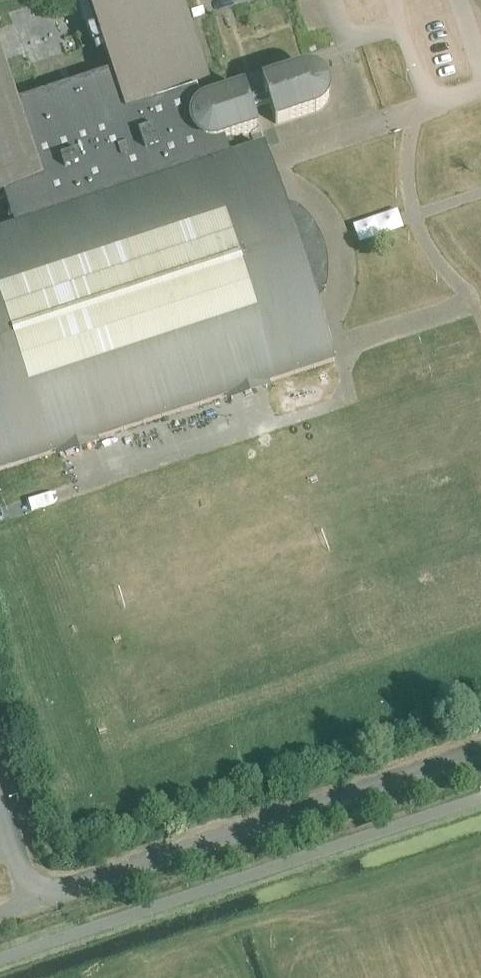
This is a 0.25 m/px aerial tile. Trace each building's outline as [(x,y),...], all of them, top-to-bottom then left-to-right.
[(308,221),(302,217),(297,213),(290,210),(284,207),(265,148),(231,160),(225,142),(258,131),(252,113),(270,107),(276,125),(316,112),(320,110),(323,107),(326,104),(328,99),(329,95),(329,91),(328,86),(326,82),(324,78),(320,75),(316,73),(312,72),(307,72),(303,72),(263,85),(268,102),(251,107),(245,91),(202,105),(198,91),(211,87),(182,0),(88,0),(112,75),(17,106),(0,54),(0,199),(4,197),(15,230),(0,235),(0,472),(335,362),(315,303),(319,297),(322,291),(325,284),(326,278),(327,271),(327,264),(327,257),(325,250),(323,244),(320,237),(317,231),(313,226),(308,221)]
